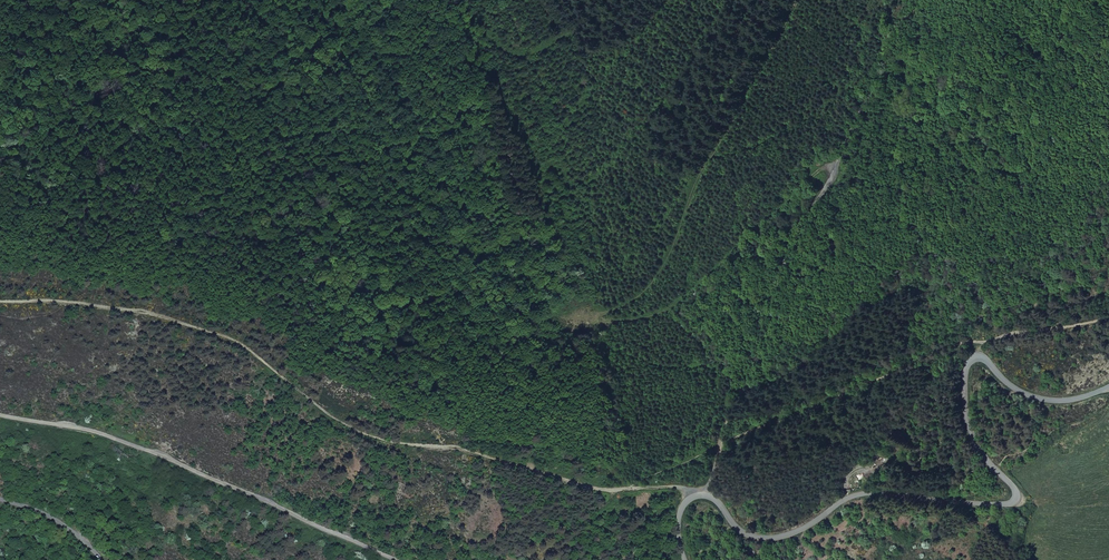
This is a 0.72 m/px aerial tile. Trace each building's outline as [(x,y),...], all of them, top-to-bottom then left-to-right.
[(133,433),(135,429),(123,424),(121,429),(133,433)]
